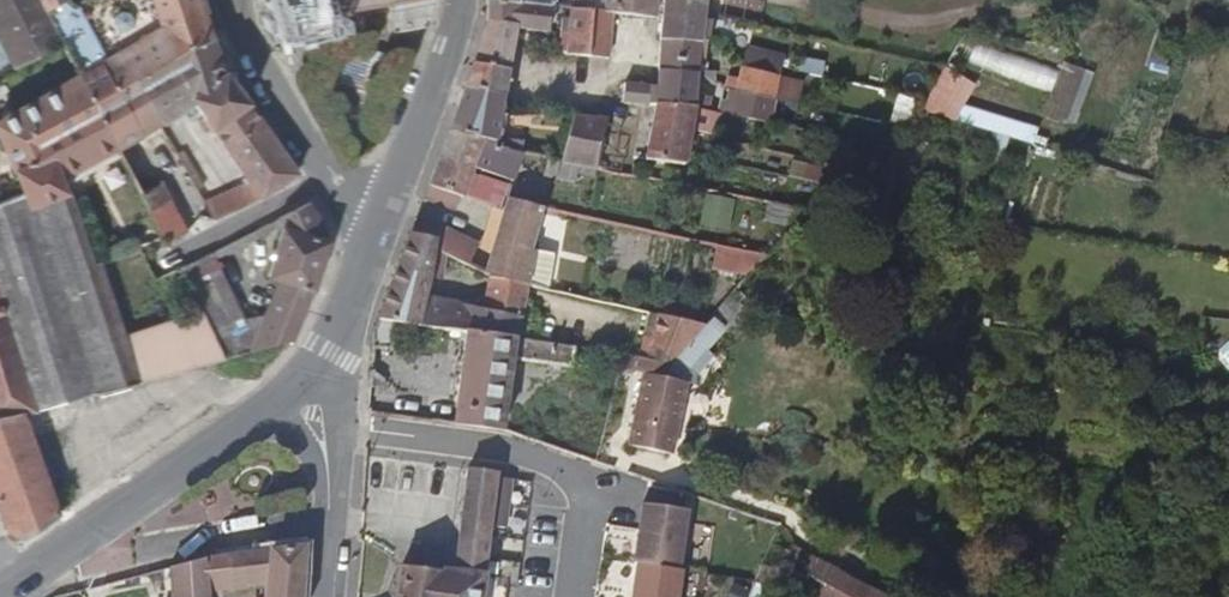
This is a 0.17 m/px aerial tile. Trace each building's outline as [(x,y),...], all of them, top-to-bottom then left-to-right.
[(39,0),(0,0),(0,31),(18,67),(35,58),(45,52),(62,43),(39,0)] [(199,0),(86,0),(79,2),(73,3),(69,0),(39,0),(62,43),(79,76),(96,105),(115,94),(137,81),(178,55),(211,35),(199,0)] [(276,15),(269,16),(271,25),(277,24),(280,30),(288,29),(286,21),(302,18),(303,23),(309,26),(319,24),(318,18),(324,10),(342,8),(344,13),(349,13),(349,7),(382,0),(273,0),(276,15)] [(393,33),(426,27),(435,4),(435,0),(385,0),(393,33)] [(603,12),(610,12),(635,15),(652,17),(654,0),(604,0),(603,12)] [(706,0),(663,0),(660,38),(705,44),(708,21),(704,21),(704,14),(706,0)] [(548,7),(486,1),(487,21),(486,23),(516,28),(538,31),(546,32),(548,7)] [(592,11),(571,9),(569,34),(590,36),(592,11)] [(603,12),(592,11),(590,36),(589,57),(607,58),(609,34),(610,12),(603,12)] [(634,37),(635,15),(610,12),(609,34),(634,37)] [(516,28),(486,23),(472,64),(508,70),(516,28)] [(0,31),(0,48),(12,70),(18,67),(0,31)] [(590,36),(569,34),(567,55),(589,57),(590,36)] [(226,75),(211,35),(178,55),(196,90),(194,93),(214,127),(249,106),(226,75)] [(703,62),(705,44),(660,38),(657,71),(697,75),(705,77),(707,63),(703,62)] [(1139,41),(1132,66),(1162,74),(1169,49),(1139,41)] [(12,70),(0,48),(0,76),(12,70)] [(49,62),(45,52),(35,58),(39,67),(49,62)] [(196,90),(178,55),(137,81),(158,122),(186,105),(209,135),(216,131),(214,127),(194,93),(196,90)] [(777,74),(779,66),(779,61),(760,56),(758,68),(777,74)] [(35,58),(18,67),(23,75),(39,67),(35,58)] [(799,59),(796,74),(821,78),(823,64),(799,59)] [(1074,127),(1092,74),(1060,63),(1042,117),(1074,127)] [(508,70),(472,64),(463,88),(504,95),(508,70)] [(737,88),(772,97),(777,74),(758,68),(743,64),(738,78),(728,76),(727,85),(737,88)] [(1037,129),(965,110),(974,80),(936,70),(919,131),(989,150),(993,136),(1032,147),(1037,129)] [(623,103),(655,106),(692,110),(697,75),(657,71),(656,87),(624,85),(623,103)] [(79,76),(0,121),(0,138),(14,168),(42,163),(38,148),(98,113),(96,105),(79,76)] [(158,122),(137,81),(115,94),(136,136),(158,122)] [(504,95),(463,88),(450,128),(498,142),(503,113),(500,114),(504,95)] [(768,121),(772,97),(737,88),(732,115),(768,121)] [(136,136),(115,94),(96,105),(98,113),(117,148),(136,136)] [(295,175),(249,106),(214,127),(216,131),(249,184),(260,199),(295,175)] [(681,164),(690,126),(692,110),(655,106),(644,158),(681,164)] [(42,163),(14,168),(24,192),(29,203),(54,195),(70,202),(67,194),(70,192),(66,183),(120,155),(117,148),(98,113),(38,148),(42,163)] [(606,121),(546,116),(537,156),(548,159),(597,169),(606,121)] [(597,169),(622,173),(631,126),(606,121),(597,169)] [(498,142),(450,128),(438,162),(468,173),(477,147),(489,150),(489,155),(512,159),(514,151),(497,148),(498,142)] [(537,156),(514,151),(512,159),(508,176),(542,182),(548,159),(537,156)] [(133,160),(124,164),(163,240),(164,244),(167,243),(187,233),(155,168),(141,175),(133,160)] [(468,173),(438,162),(428,187),(459,198),(465,186),(468,187),(474,175),(468,173)] [(683,184),(703,188),(703,177),(689,174),(685,173),(683,184)] [(249,204),(260,199),(249,184),(239,189),(249,204)] [(239,189),(206,205),(215,220),(249,204),(239,189)] [(29,203),(0,211),(0,275),(1,276),(0,276),(0,417),(23,413),(58,405),(130,385),(116,337),(91,262),(70,202),(54,195),(29,203)] [(431,231),(415,223),(410,235),(431,245),(488,274),(527,283),(547,288),(552,262),(533,257),(535,248),(531,247),(541,206),(538,205),(504,195),(500,209),(490,251),(443,229),(431,231)] [(328,244),(311,202),(277,218),(283,228),(269,276),(283,282),(253,351),(290,339),(313,290),(328,244)] [(431,245),(410,235),(378,319),(463,331),(515,339),(527,283),(488,274),(481,308),(423,296),(431,245)] [(714,248),(710,271),(749,279),(754,256),(714,248)] [(116,337),(130,385),(219,358),(212,341),(198,313),(116,337)] [(451,424),(502,430),(505,406),(512,359),(535,361),(540,343),(515,339),(463,331),(455,400),(451,424)] [(220,361),(237,356),(230,334),(212,341),(219,358),(220,361)] [(1228,370),(1228,344),(1216,354),(1228,370)] [(632,369),(641,372),(671,375),(673,361),(635,355),(632,369)] [(671,449),(676,426),(677,420),(687,378),(671,375),(641,372),(626,441),(671,449)] [(7,538),(24,540),(59,515),(23,413),(0,417),(0,517),(7,538)] [(497,472),(468,468),(454,575),(399,567),(395,596),(494,596),(497,576),(484,574),(486,555),(502,557),(511,479),(496,477),(497,472)] [(685,511),(641,505),(632,564),(635,565),(677,571),(685,511)] [(687,524),(682,557),(707,561),(713,528),(687,524)] [(302,549),(203,561),(207,596),(221,596),(220,590),(245,587),(245,583),(263,581),(260,596),(301,596),(302,549)] [(791,595),(794,596),(879,596),(809,560),(791,595)] [(203,561),(167,570),(170,596),(207,596),(203,561)] [(635,565),(630,596),(676,596),(680,571),(677,571),(635,565)] [(750,596),(733,586),(726,596),(749,596),(750,596)]
